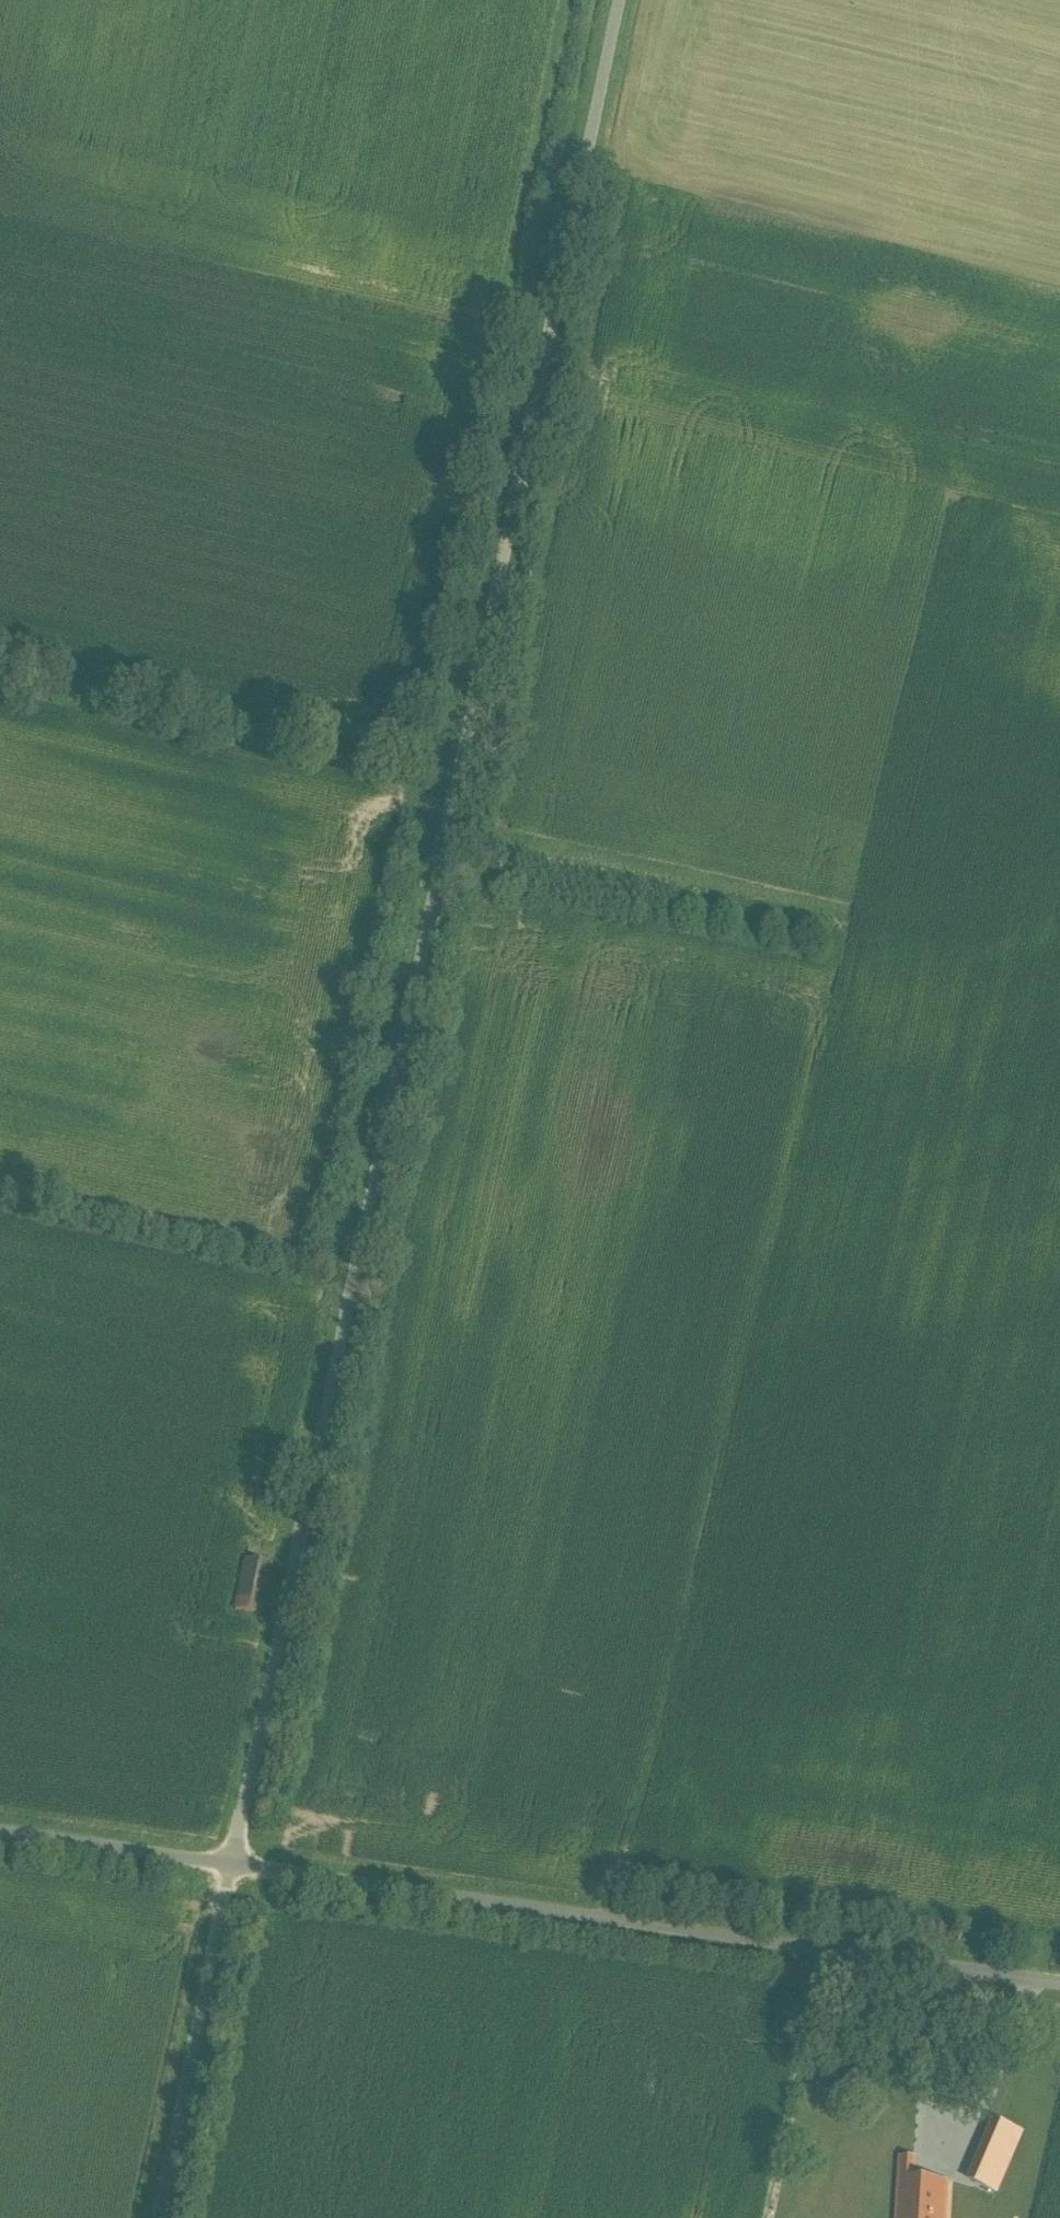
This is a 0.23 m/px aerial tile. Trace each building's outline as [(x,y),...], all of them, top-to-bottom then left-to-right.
[(267,1571),(242,1565),(231,1615),(257,1621),(267,1571)] [(912,2181),(914,2159),(901,2158),(897,2217),(944,2217),(946,2183),(912,2181)]
